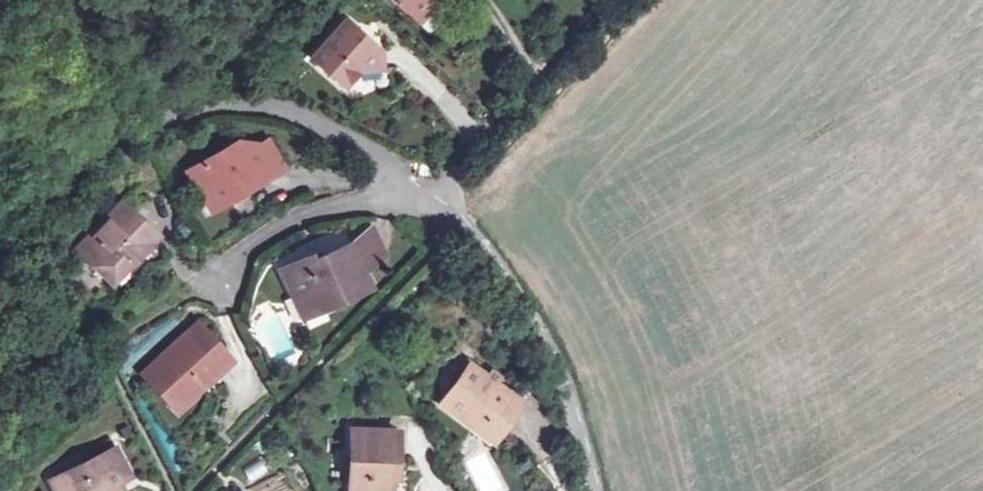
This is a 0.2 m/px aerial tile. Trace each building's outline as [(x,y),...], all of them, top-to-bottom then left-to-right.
[(434,6),(439,0),(392,0),(412,18),(423,6),(434,6)] [(418,24),(434,6),(423,6),(412,18),(418,24)] [(346,23),(310,61),(342,90),(357,73),(379,72),(379,53),(346,23)] [(207,188),(218,209),(275,176),(274,175),(285,169),(269,142),(256,145),(237,144),(188,172),(199,192),(207,188)] [(433,178),(435,167),(422,165),(420,176),(433,178)] [(211,213),(218,209),(207,188),(199,192),(211,213)] [(120,262),(127,269),(155,237),(124,208),(81,254),(107,277),(120,262)] [(322,304),(326,312),(345,303),(343,299),(373,285),(355,244),(316,262),(314,257),(283,271),(297,301),(317,293),(322,304)] [(114,283),(127,269),(120,262),(107,277),(114,283)] [(306,320),(326,312),(322,304),(317,293),(297,301),(306,320)] [(196,384),(202,390),(232,362),(199,326),(144,375),(172,406),(196,384)] [(486,427),(498,436),(523,403),(497,384),(501,378),(491,370),(487,376),(473,365),(443,404),(481,433),(486,427)] [(177,412),(202,390),(196,384),(172,406),(177,412)] [(493,442),(498,436),(486,427),(481,433),(493,442)] [(350,490),(390,490),(392,463),(397,464),(398,434),(352,431),(350,490)] [(119,449),(54,481),(59,490),(124,490),(121,485),(134,478),(119,449)] [(477,490),(506,490),(492,450),(466,459),(477,490)]
